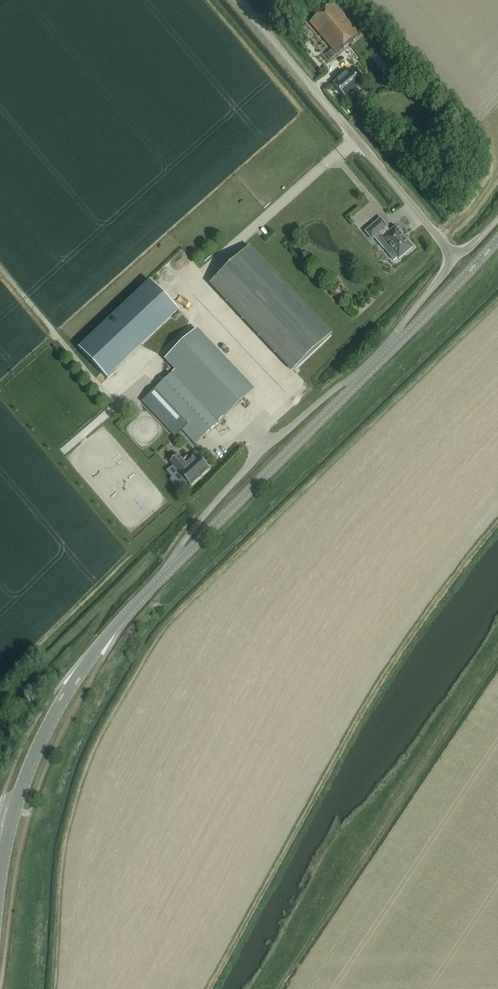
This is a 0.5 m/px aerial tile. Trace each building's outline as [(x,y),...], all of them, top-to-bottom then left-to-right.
[(330,60),(336,55),(360,35),(332,3),(309,23),(331,49),(325,54),(330,60)] [(354,78),(348,71),(333,84),(346,99),(361,86),(367,81),(360,73),(354,78)] [(370,197),(360,205),(364,210),(374,202),(370,197)] [(390,231),(386,227),(387,226),(381,218),(365,231),(371,239),(379,233),(383,237),(382,238),(393,250),(389,254),(394,260),(398,257),(399,258),(413,248),(396,227),(390,231)] [(293,371),(332,335),(249,247),(211,283),(293,371)] [(179,311),(150,280),(78,348),(108,379),(179,311)] [(253,389),(246,382),(198,331),(167,360),(176,370),(155,389),(177,413),(172,417),(183,429),(182,430),(195,444),(253,389)] [(139,395),(147,388),(143,383),(134,390),(139,395)] [(283,398),(286,406),(295,402),(292,395),(283,398)] [(169,463),(184,479),(191,486),(210,469),(196,452),(189,459),(186,457),(182,461),(177,455),(169,463)]
